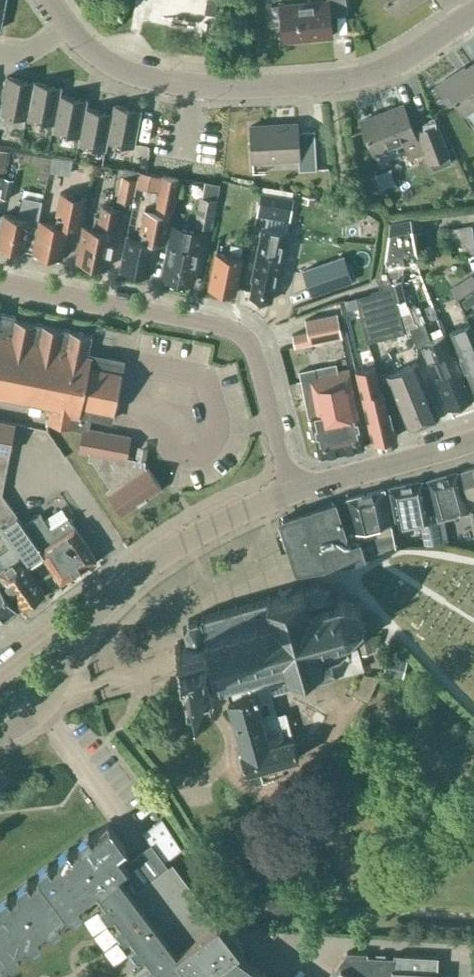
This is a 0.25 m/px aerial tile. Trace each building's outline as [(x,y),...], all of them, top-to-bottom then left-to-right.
[(330,15),(348,13),(346,0),(327,0),(280,5),(284,40),(332,36),(330,15)] [(396,14),(418,0),(387,0),(396,14)] [(206,1),(204,13),(216,15),(218,3),(208,1),(206,1)] [(437,85),(449,104),(456,99),(465,113),(473,106),(473,63),(458,74),(457,72),(437,85)] [(5,80),(0,109),(0,113),(27,118),(34,81),(6,76),(5,80)] [(62,86),(34,81),(27,118),(54,123),(60,94),(62,86)] [(87,99),(60,94),(54,123),(52,131),(79,136),(86,107),(87,99)] [(113,104),(112,112),(107,141),(135,146),(141,109),(113,104)] [(430,163),(449,155),(437,124),(414,132),(403,105),(361,121),(374,153),(402,142),(408,159),(426,152),(430,163)] [(112,112),(86,107),(79,136),(78,144),(106,149),(107,141),(112,112)] [(299,170),(316,169),(314,130),(298,131),(298,123),(250,126),(252,161),(298,158),(299,170)] [(48,170),(67,172),(69,155),(49,153),(48,170)] [(149,275),(156,242),(166,244),(179,178),(162,174),(155,211),(143,208),(137,237),(127,235),(120,270),(149,275)] [(137,179),(122,176),(117,199),(133,202),(137,179)] [(220,185),(211,183),(209,197),(200,196),(195,225),(212,228),(220,185)] [(294,197),(260,192),(256,216),(290,222),(294,197)] [(23,250),(29,220),(37,222),(41,200),(23,196),(19,216),(4,213),(0,234),(0,245),(23,250)] [(57,219),(40,216),(33,249),(62,255),(69,222),(81,224),(85,203),(61,198),(57,219)] [(93,226),(83,224),(76,261),(107,267),(119,207),(101,204),(99,215),(95,214),(93,226)] [(419,257),(410,214),(389,219),(384,255),(386,264),(419,257)] [(204,229),(173,223),(162,278),(192,284),(204,229)] [(472,225),(446,230),(448,238),(460,236),(463,255),(473,253),(473,237),(472,225)] [(254,280),(250,296),(271,300),(274,284),(276,285),(280,267),(279,266),(284,243),(287,231),(264,226),(256,261),(252,279),(254,280)] [(216,252),(209,288),(235,293),(243,257),(241,257),(243,245),(231,243),(228,254),(216,252)] [(302,275),(311,300),(348,286),(340,262),(302,275)] [(471,274),(450,288),(457,299),(473,288),(473,277),(471,274)] [(359,297),(364,317),(398,309),(396,301),(390,277),(378,280),(381,291),(359,297)] [(381,388),(369,340),(364,317),(359,297),(339,301),(372,441),(397,435),(394,421),(393,421),(389,408),(388,408),(383,387),(381,388)] [(406,299),(396,301),(398,309),(403,332),(410,330),(409,327),(417,323),(416,321),(414,322),(406,299)] [(364,317),(369,340),(403,332),(398,309),(364,317)] [(91,334),(15,318),(16,316),(2,313),(1,316),(0,315),(0,394),(51,404),(48,421),(82,428),(82,426),(88,427),(90,416),(111,420),(113,412),(114,412),(122,371),(121,371),(122,363),(87,355),(91,334)] [(336,313),(316,317),(321,340),(341,336),(336,313)] [(295,345),(321,340),(316,317),(306,319),(308,330),(293,333),(295,345)] [(417,323),(409,327),(410,330),(417,346),(421,344),(427,360),(436,356),(444,375),(436,378),(448,408),(472,398),(446,333),(427,341),(419,322),(417,323)] [(470,324),(450,332),(473,392),(473,333),(470,324)] [(409,427),(439,415),(417,361),(387,374),(409,427)] [(326,365),(344,451),(364,447),(348,369),(337,371),(336,363),(326,365)] [(319,456),(344,451),(326,365),(299,371),(309,417),(311,416),(319,456)] [(75,526),(70,519),(52,530),(41,512),(22,524),(2,493),(13,423),(0,420),(0,522),(2,524),(25,557),(29,563),(43,554),(60,581),(96,558),(75,526)] [(108,493),(121,513),(161,486),(148,466),(146,467),(145,464),(146,454),(137,452),(135,458),(126,457),(130,436),(83,427),(79,451),(89,453),(88,459),(92,459),(110,486),(106,489),(109,493),(108,493)] [(461,470),(467,492),(467,491),(470,502),(473,501),(473,466),(461,470)] [(470,509),(459,469),(430,477),(440,517),(470,509)] [(410,520),(429,517),(422,481),(390,487),(396,518),(409,516),(410,520)] [(375,526),(376,532),(392,530),(391,522),(384,488),(346,498),(355,532),(375,526)] [(346,534),(335,501),(279,519),(296,572),(353,562),(366,558),(395,545),(392,530),(376,532),(376,535),(360,540),(358,535),(347,538),(345,535),(346,534)] [(440,518),(428,520),(432,540),(444,537),(440,518)] [(25,557),(2,524),(0,525),(0,534),(7,544),(0,549),(0,575),(24,608),(45,593),(21,560),(25,557)] [(271,695),(311,683),(363,668),(353,631),(364,620),(358,600),(340,595),(332,597),(327,585),(319,583),(318,580),(316,580),(317,584),(304,587),(303,583),(292,586),(292,585),(278,589),(279,593),(271,596),(269,593),(267,593),(267,594),(201,613),(201,616),(200,616),(196,616),(188,618),(186,619),(182,627),(182,629),(184,637),(186,638),(177,641),(178,645),(174,646),(175,649),(179,648),(186,672),(182,673),(183,676),(187,675),(188,678),(217,670),(222,688),(225,688),(265,676),(271,695)] [(16,609),(0,587),(0,620),(16,609)] [(245,768),(246,771),(299,757),(287,713),(276,716),(271,695),(265,676),(225,688),(229,700),(228,700),(242,750),(240,750),(241,754),(239,756),(242,767),(245,768)] [(164,862),(182,849),(160,820),(143,833),(164,862)] [(126,847),(108,823),(91,837),(89,834),(80,840),(79,845),(71,852),(68,849),(60,856),(59,861),(51,867),(48,864),(40,871),(39,876),(30,883),(27,880),(19,887),(18,892),(10,898),(7,895),(0,901),(0,967),(7,962),(12,962),(21,956),(19,953),(27,947),(32,947),(41,941),(39,938),(48,931),(53,932),(61,925),(59,923),(68,916),(73,917),(82,910),(80,907),(97,894),(103,903),(100,906),(107,914),(112,915),(119,923),(116,926),(122,934),(127,935),(134,944),(131,946),(137,954),(142,955),(149,964),(146,966),(135,975),(136,976),(269,976),(232,951),(244,944),(223,916),(217,921),(173,863),(142,886),(118,854),(126,847)] [(81,918),(109,964),(123,955),(95,909),(81,918)] [(440,972),(437,972),(438,957),(393,955),(393,958),(384,958),(385,954),(375,954),(375,957),(367,957),(367,953),(346,952),(329,976),(440,976),(440,972)]
